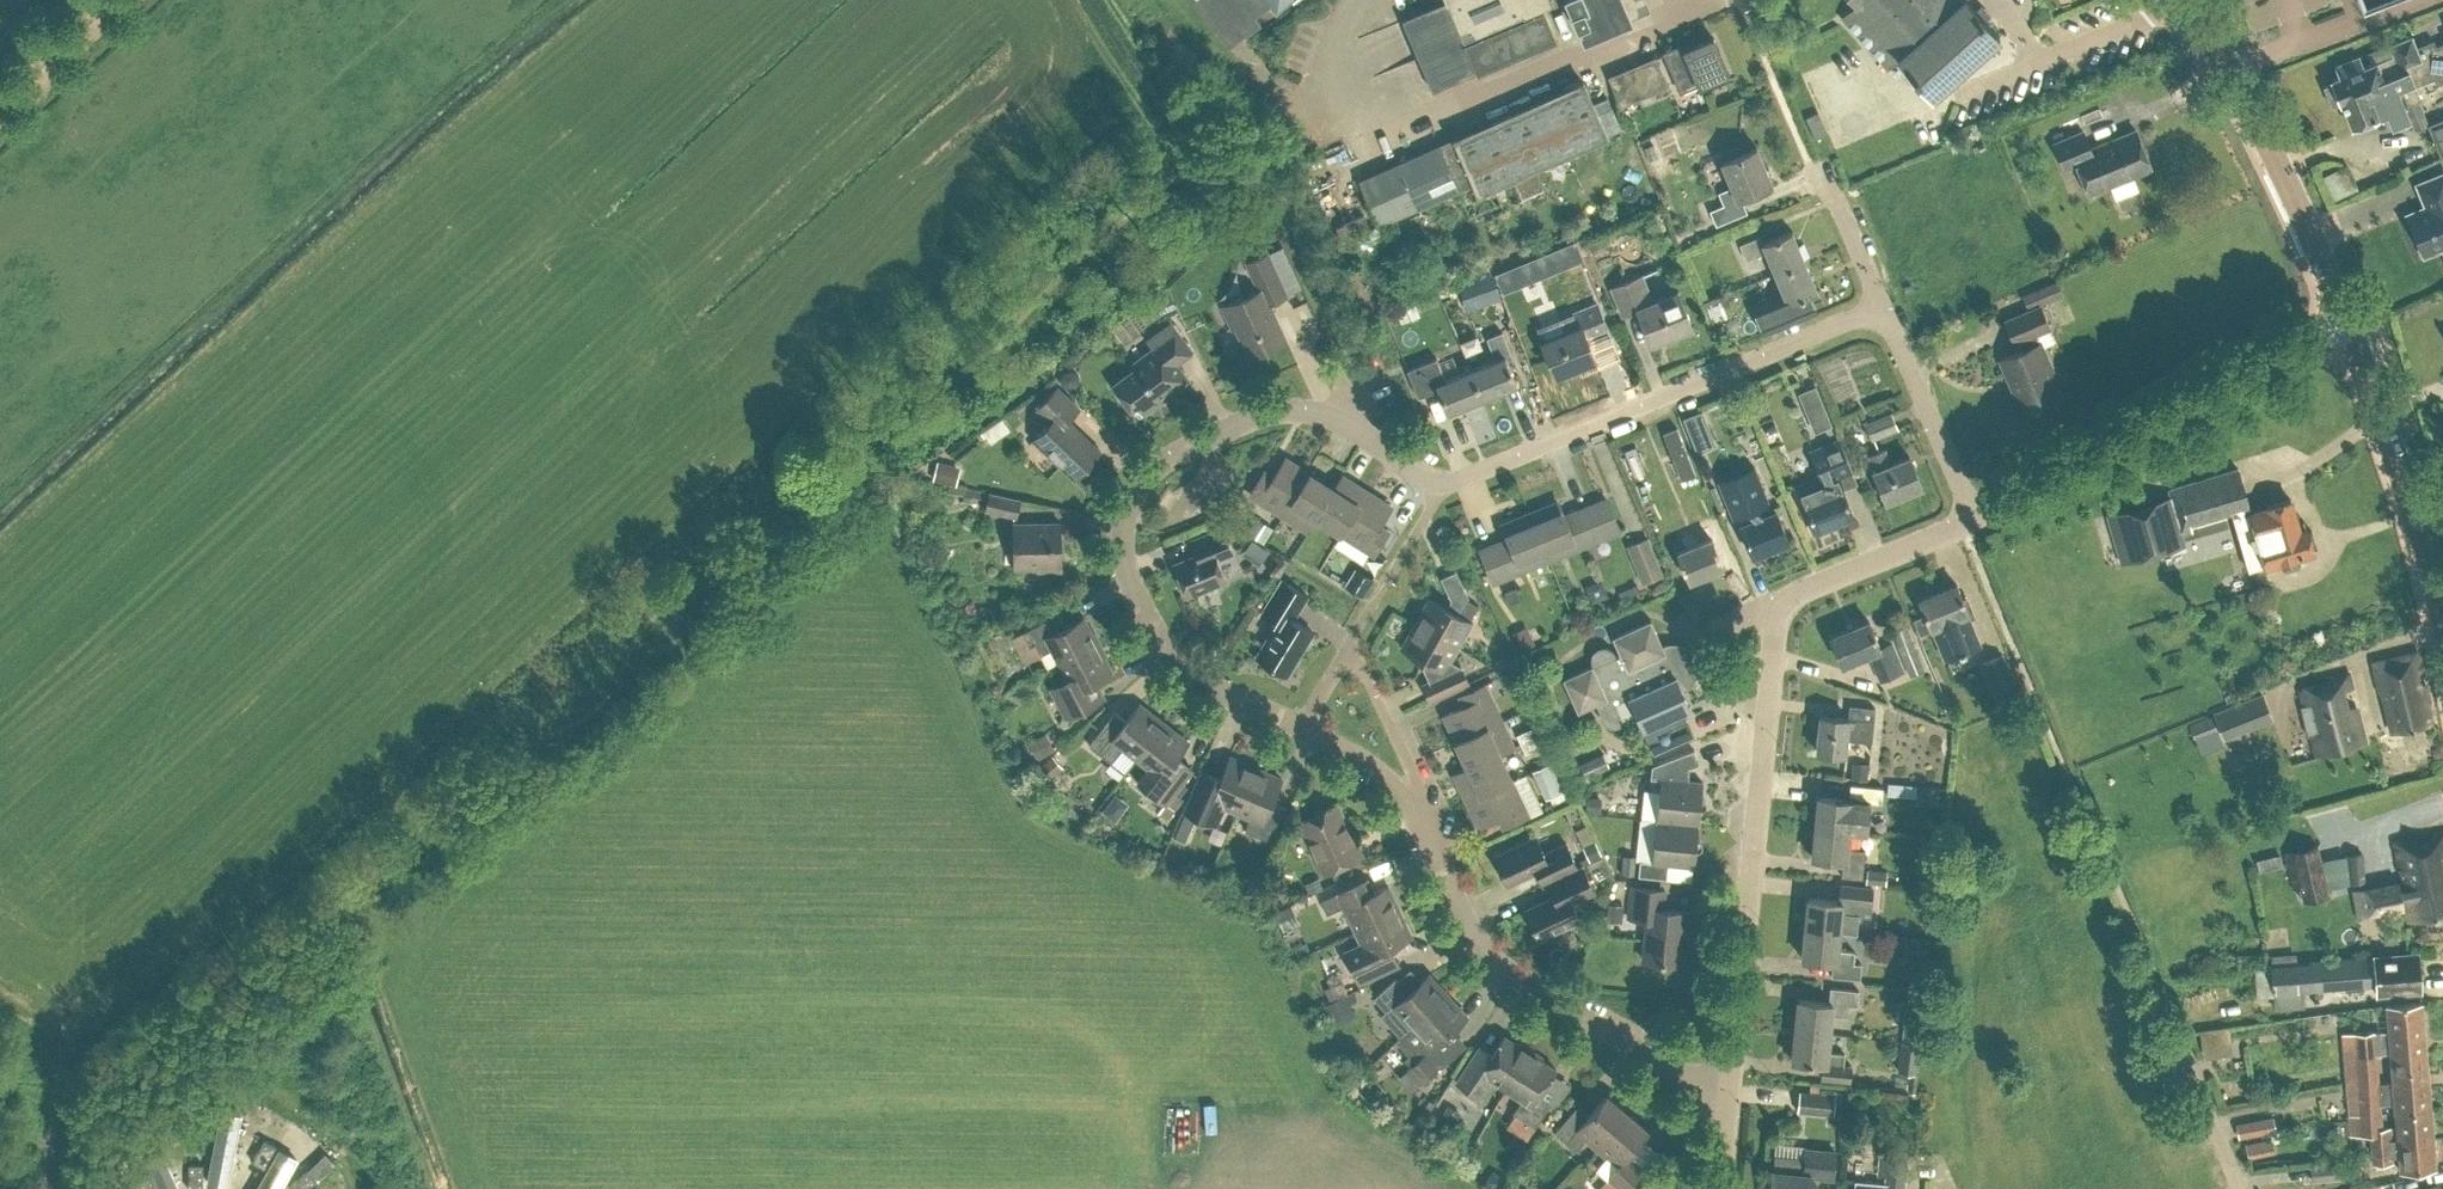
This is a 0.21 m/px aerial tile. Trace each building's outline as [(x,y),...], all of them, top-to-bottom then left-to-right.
[(1228,45),(1261,20),(1255,12),(1270,1),(1276,9),(1287,0),(1194,0),(1228,45)] [(1467,43),(1464,37),(1448,0),(1444,0),(1403,17),(1433,89),(1478,70),(1467,43)] [(1464,37),(1540,5),(1552,0),(1448,0),(1464,37)] [(1577,19),(1584,37),(1629,17),(1628,15),(1649,6),(1646,1),(1646,0),(1569,0),(1577,19)] [(1856,4),(1841,17),(1887,68),(1897,58),(1932,97),(1999,36),(1967,0),(1853,0),(1856,4)] [(1543,11),(1467,43),(1478,70),(1554,38),(1543,11)] [(2387,44),(2392,55),(2390,55),(2392,61),(2397,58),(2403,56),(2414,86),(2435,78),(2437,82),(2442,79),(2442,42),(2435,45),(2432,39),(2415,46),(2412,37),(2412,35),(2410,34),(2387,44)] [(1664,53),(1681,92),(1682,91),(1700,84),(1701,83),(1702,87),(1731,75),(1715,37),(1687,49),(1685,50),(1683,45),(1665,52),(1664,53)] [(2350,125),(2372,117),(2380,113),(2387,111),(2392,123),(2409,116),(2404,105),(2419,98),(2420,98),(2414,86),(2403,56),(2397,58),(2392,61),(2390,55),(2392,55),(2387,44),(2373,49),(2377,61),(2363,66),(2358,54),(2335,63),(2336,65),(2340,75),(2337,76),(2331,79),(2331,81),(2332,83),(2324,86),(2331,104),(2340,101),(2350,125)] [(1643,104),(1670,92),(1668,86),(1669,85),(1657,56),(1609,76),(1622,106),(1640,98),(1643,104)] [(1478,192),(1513,176),(1535,167),(1607,135),(1609,134),(1607,132),(1618,128),(1610,107),(1606,97),(1594,101),(1585,82),(1361,180),(1380,222),(1473,181),(1478,192)] [(2404,105),(2409,116),(2413,127),(2427,121),(2419,98),(2404,105)] [(1806,116),(1811,129),(1824,124),(1818,111),(1806,116)] [(2442,156),(2442,117),(2428,123),(2442,156)] [(2151,166),(2135,127),(2089,146),(2082,129),(2064,136),(2055,140),(2054,141),(2065,167),(2076,162),(2089,192),(2110,183),(2115,196),(2137,187),(2132,174),(2151,166)] [(2062,130),(2052,134),(2055,140),(2064,136),(2062,130)] [(1658,155),(1653,142),(1644,146),(1649,159),(1658,155)] [(1711,209),(1717,224),(1747,211),(1741,197),(1772,184),(1756,147),(1722,162),(1732,186),(1719,192),(1724,204),(1711,209)] [(2434,249),(2440,247),(2442,245),(2442,173),(2417,183),(2426,206),(2407,213),(2424,253),(2434,249)] [(1766,252),(1775,272),(1804,260),(1792,231),(1763,243),(1760,236),(1739,245),(1746,260),(1766,252)] [(1554,268),(1582,256),(1575,239),(1547,250),(1554,268)] [(1286,339),(1270,302),(1287,294),(1268,251),(1246,261),(1258,288),(1222,305),(1232,327),(1235,326),(1249,356),(1286,339)] [(1385,259),(1372,265),(1376,274),(1390,268),(1385,259)] [(1808,294),(1817,291),(1804,260),(1775,272),(1785,296),(1754,308),(1765,333),(1815,312),(1808,294)] [(1477,303),(1500,295),(1492,273),(1469,280),(1477,303)] [(1653,300),(1642,274),(1612,286),(1623,315),(1638,310),(1651,342),(1693,326),(1678,290),(1653,300)] [(2027,289),(2031,300),(2033,306),(2062,295),(2060,289),(2056,278),(2027,289)] [(1164,310),(1175,304),(1167,288),(1156,293),(1164,310)] [(1703,301),(1711,321),(1728,314),(1720,294),(1703,301)] [(1415,301),(1396,310),(1401,322),(1420,313),(1415,301)] [(1541,340),(1555,374),(1595,357),(1585,333),(1606,325),(1596,301),(1563,315),(1569,328),(1541,340)] [(2040,341),(2035,332),(2049,326),(2040,304),(2005,319),(2015,341),(2019,338),(2023,349),(1999,358),(2009,382),(2013,380),(2027,411),(2061,397),(2049,369),(2052,368),(2041,341),(2040,341)] [(1133,397),(1145,412),(1189,379),(1177,362),(1192,351),(1171,322),(1148,339),(1153,347),(1133,362),(1136,367),(1114,383),(1127,401),(1133,397)] [(1497,360),(1471,371),(1482,397),(1517,383),(1507,359),(1512,357),(1502,332),(1488,338),(1497,360)] [(1471,371),(1471,369),(1446,379),(1437,357),(1407,369),(1418,396),(1438,388),(1447,411),(1482,397),(1471,371)] [(1072,369),(1065,369),(1060,375),(1060,382),(1067,387),(1073,387),(1078,381),(1078,374),(1072,369)] [(1805,410),(1823,402),(1816,384),(1798,392),(1805,410)] [(1034,438),(1075,477),(1101,450),(1068,419),(1079,407),(1057,386),(1036,408),(1050,421),(1034,438)] [(1697,452),(1716,444),(1702,409),(1683,417),(1697,452)] [(1864,424),(1871,439),(1897,428),(1891,413),(1864,424)] [(1641,422),(1655,457),(1674,449),(1660,414),(1641,422)] [(1774,421),(1763,425),(1767,433),(1777,429),(1774,421)] [(1832,525),(1830,522),(1853,513),(1840,480),(1854,474),(1839,438),(1810,450),(1820,476),(1797,485),(1812,521),(1809,522),(1813,532),(1832,525)] [(1890,464),(1884,448),(1868,454),(1875,470),(1873,471),(1885,501),(1921,486),(1909,456),(1890,464)] [(1250,492),(1280,511),(1306,471),(1285,457),(1273,476),(1263,471),(1250,492)] [(938,460),(933,478),(956,483),(960,465),(938,460)] [(2183,533),(2193,530),(2191,523),(2232,511),(2249,569),(2264,564),(2264,565),(2280,560),(2282,566),(2288,569),(2298,566),(2300,561),(2298,554),(2312,550),(2311,545),(2317,543),(2313,529),(2307,531),(2305,525),(2300,527),(2291,498),(2266,505),(2267,507),(2252,511),(2238,467),(2170,488),(2172,495),(2108,514),(2122,562),(2186,543),(2183,533)] [(1309,529),(1317,516),(1333,488),(1306,471),(1280,511),(1309,529)] [(1742,527),(1743,531),(1752,554),(1788,539),(1779,517),(1777,512),(1774,513),(1769,515),(1752,472),(1721,485),(1734,517),(1741,514),(1745,526),(1742,527)] [(1317,516),(1344,533),(1370,493),(1342,475),(1333,488),(1317,516)] [(990,492),(988,499),(986,508),(1016,515),(1020,499),(990,492)] [(1370,493),(1344,533),(1375,553),(1388,531),(1379,525),(1391,506),(1370,493)] [(1558,501),(1530,512),(1549,557),(1619,529),(1607,498),(1563,516),(1558,501)] [(1549,557),(1530,512),(1503,524),(1509,538),(1481,550),(1493,580),(1549,557)] [(1263,541),(1272,526),(1256,516),(1247,530),(1263,541)] [(1061,569),(1061,521),(1013,522),(1014,566),(1039,566),(1039,569),(1061,569)] [(1174,562),(1187,595),(1226,579),(1218,558),(1233,552),(1223,527),(1191,540),(1196,553),(1174,562)] [(1677,553),(1688,580),(1723,565),(1708,527),(1680,538),(1683,547),(1677,549),(1678,553),(1677,553)] [(1628,545),(1643,582),(1664,573),(1648,536),(1628,545)] [(1254,552),(1260,544),(1251,538),(1246,546),(1254,552)] [(1609,544),(1588,549),(1599,590),(1620,584),(1609,544)] [(1356,567),(1346,584),(1362,594),(1373,577),(1372,577),(1371,576),(1360,570),(1356,567)] [(1257,655),(1286,673),(1312,630),(1292,618),(1307,594),(1283,579),(1261,614),(1277,623),(1257,655)] [(1962,598),(1957,585),(1919,600),(1925,614),(1915,619),(1914,617),(1913,618),(1919,633),(1921,633),(1920,631),(1933,626),(1947,659),(1949,658),(1948,656),(1959,652),(1959,653),(1966,650),(1965,648),(1976,644),(1977,646),(1979,645),(1967,617),(1973,615),(1966,596),(1962,598)] [(1509,602),(1520,598),(1515,586),(1504,590),(1509,602)] [(1429,597),(1415,622),(1458,645),(1471,621),(1470,620),(1478,605),(1468,599),(1460,614),(1429,597)] [(1052,648),(1060,663),(1098,643),(1084,615),(1065,625),(1059,612),(1022,631),(1029,644),(1034,642),(1041,654),(1052,648)] [(1600,702),(1603,709),(1602,711),(1602,713),(1602,715),(1603,717),(1603,719),(1604,721),(1606,722),(1608,723),(1609,724),(1611,725),(1613,725),(1615,724),(1617,724),(1619,723),(1621,721),(1622,720),(1623,718),(1623,716),(1624,714),(1624,713),(1634,709),(1642,727),(1664,717),(1670,730),(1679,726),(1674,713),(1690,705),(1651,619),(1613,636),(1620,652),(1616,654),(1615,652),(1613,650),(1611,649),(1609,648),(1607,647),(1605,647),(1602,647),(1600,647),(1598,648),(1596,649),(1594,650),(1592,652),(1591,654),(1590,656),(1589,659),(1589,661),(1589,663),(1590,665),(1590,666),(1562,679),(1577,712),(1600,702)] [(1880,646),(1878,642),(1869,620),(1830,636),(1841,663),(1868,652),(1881,681),(1903,672),(1890,642),(1880,646)] [(1458,645),(1415,622),(1401,647),(1435,665),(1430,674),(1432,680),(1422,684),(1428,698),(1469,681),(1462,666),(1461,666),(1450,659),(1458,645)] [(1892,632),(1910,675),(1925,668),(1908,626),(1892,632)] [(1513,635),(1514,637),(1520,649),(1534,643),(1529,630),(1528,629),(1513,635)] [(1481,654),(1493,649),(1485,632),(1473,638),(1481,654)] [(1376,643),(1376,650),(1383,653),(1388,650),(1388,643),(1382,639),(1376,643)] [(1098,643),(1060,663),(1068,678),(1051,687),(1064,712),(1100,693),(1094,680),(1112,671),(1098,643)] [(2414,683),(2411,669),(2421,666),(2418,650),(2374,661),(2380,689),(2382,688),(2392,730),(2431,721),(2425,695),(2428,695),(2425,681),(2414,683)] [(1495,659),(1498,665),(1513,657),(1510,651),(1495,659)] [(2016,690),(2018,689),(2018,688),(2003,653),(1982,662),(1997,698),(2016,690)] [(2367,741),(2355,704),(2345,705),(2341,692),(2353,688),(2348,671),(2298,683),(2303,700),(2298,701),(2305,733),(2311,731),(2318,754),(2367,741)] [(1445,714),(1455,735),(1498,715),(1484,683),(1461,694),(1465,704),(1445,714)] [(2018,689),(2016,690),(2019,699),(2020,700),(2025,698),(2025,697),(2021,687),(2018,688),(2018,689)] [(2245,699),(2214,711),(2224,737),(2255,725),(2245,699)] [(1089,744),(1111,761),(1124,771),(1135,755),(1137,757),(1163,723),(1152,714),(1151,711),(1145,706),(1141,706),(1138,704),(1126,719),(1115,710),(1089,744)] [(1872,740),(1875,708),(1849,705),(1848,717),(1819,715),(1816,750),(1846,753),(1847,737),(1872,740)] [(1455,735),(1469,766),(1499,753),(1513,746),(1498,715),(1455,735)] [(2212,715),(2189,724),(2194,737),(2217,728),(2212,715)] [(1177,755),(1187,742),(1184,739),(1184,736),(1177,731),(1174,731),(1163,723),(1137,757),(1150,767),(1138,782),(1165,802),(1175,789),(1192,767),(1177,755)] [(1531,726),(1516,733),(1521,743),(1535,736),(1531,726)] [(1029,743),(1040,759),(1056,749),(1045,732),(1029,743)] [(1540,746),(1535,736),(1521,743),(1525,752),(1540,746)] [(1660,789),(1649,788),(1645,788),(1641,817),(1656,819),(1698,823),(1700,808),(1703,808),(1705,806),(1706,803),(1706,800),(1704,798),(1701,797),(1703,781),(1682,779),(1683,769),(1699,763),(1694,748),(1652,764),(1650,776),(1661,777),(1660,789)] [(1573,764),(1580,778),(1610,765),(1604,750),(1573,764)] [(1050,777),(1063,765),(1052,753),(1039,764),(1050,777)] [(1455,772),(1467,800),(1511,780),(1499,753),(1469,766),(1455,772)] [(1223,805),(1237,810),(1256,766),(1230,755),(1220,776),(1201,767),(1183,809),(1215,823),(1223,805)] [(1533,769),(1546,797),(1565,788),(1552,760),(1533,769)] [(1868,762),(1852,761),(1851,777),(1867,778),(1868,762)] [(1256,766),(1237,810),(1250,816),(1245,828),(1271,839),(1286,804),(1273,799),(1282,777),(1256,766)] [(1467,800),(1470,805),(1479,825),(1500,816),(1504,826),(1527,815),(1513,784),(1511,780),(1467,800)] [(1887,793),(1896,794),(1897,782),(1888,781),(1887,793)] [(1883,787),(1851,783),(1850,799),(1818,795),(1815,826),(1867,831),(1870,801),(1882,802),(1883,787)] [(1168,817),(1184,797),(1181,795),(1175,789),(1165,802),(1158,810),(1168,817)] [(1601,796),(1587,795),(1586,812),(1600,812),(1601,796)] [(1351,831),(1337,802),(1299,820),(1323,872),(1363,853),(1353,830),(1351,831)] [(1184,812),(1181,819),(1192,824),(1195,817),(1184,812)] [(1697,838),(1698,823),(1656,819),(1652,860),(1640,859),(1638,874),(1666,877),(1668,862),(1694,865),(1696,850),(1699,849),(1701,847),(1702,844),(1702,841),(1700,839),(1697,838)] [(1850,830),(1815,826),(1812,856),(1842,859),(1841,874),(1862,876),(1865,849),(1848,848),(1850,830)] [(2430,833),(2429,839),(2416,842),(2415,836),(2394,841),(2400,878),(2352,889),(2358,915),(2406,905),(2408,920),(2442,913),(2442,830),(2430,833)] [(1542,883),(1551,878),(1577,866),(1577,865),(1566,842),(1544,852),(1536,835),(1494,854),(1508,883),(1536,869),(1542,883)] [(1591,859),(1602,854),(1594,839),(1583,845),(1591,859)] [(2330,894),(2328,886),(2322,858),(2318,843),(2283,851),(2295,902),(2330,894)] [(2345,851),(2345,853),(2349,881),(2365,881),(2364,851),(2345,851)] [(2256,858),(2258,870),(2283,865),(2281,852),(2256,858)] [(1635,873),(1637,854),(1624,853),(1622,872),(1635,873)] [(1551,878),(1558,893),(1526,908),(1539,937),(1580,918),(1572,900),(1594,890),(1582,863),(1577,865),(1577,866),(1551,878)] [(1886,869),(1867,868),(1866,881),(1886,882),(1886,869)] [(1344,904),(1355,930),(1400,910),(1388,884),(1367,893),(1361,880),(1321,899),(1327,912),(1344,904)] [(1808,896),(1805,927),(1839,930),(1857,932),(1858,914),(1860,903),(1871,904),(1873,887),(1840,884),(1838,899),(1832,899),(1808,896)] [(1687,932),(1690,910),(1662,907),(1664,888),(1631,885),(1628,916),(1647,918),(1643,958),(1681,962),(1684,932),(1687,932)] [(1623,904),(1607,903),(1606,916),(1622,917),(1623,904)] [(1275,911),(1283,929),(1295,923),(1287,905),(1275,911)] [(1400,910),(1355,930),(1362,943),(1344,951),(1358,981),(1399,962),(1391,945),(1411,935),(1400,910)] [(1839,931),(1805,928),(1802,957),(1833,960),(1831,976),(1860,979),(1861,964),(1853,963),(1854,950),(1837,949),(1839,931)] [(2270,962),(2273,991),(2344,985),(2344,988),(2378,985),(2379,994),(2421,990),(2418,952),(2374,955),(2374,954),(2270,962)] [(1927,978),(1928,963),(1905,962),(1904,977),(1927,978)] [(1373,996),(1377,1000),(1385,1009),(1380,1013),(1400,1035),(1411,1025),(1412,1026),(1448,994),(1428,972),(1408,990),(1399,980),(1395,976),(1373,996)] [(1342,978),(1325,986),(1329,998),(1347,991),(1342,978)] [(1798,998),(1795,1029),(1829,1032),(1830,1015),(1847,1016),(1849,1004),(1857,1005),(1859,990),(1830,987),(1829,1001),(1798,998)] [(2231,988),(2232,1016),(2261,1015),(2259,987),(2231,988)] [(1350,1002),(1358,998),(1354,989),(1324,1003),(1330,1017),(1353,1007),(1350,1002)] [(1400,1035),(1396,1039),(1414,1060),(1408,1066),(1422,1081),(1444,1061),(1431,1047),(1467,1015),(1448,994),(1412,1026),(1411,1025),(1400,1035)] [(2376,1055),(2376,1052),(2390,1051),(2425,1048),(2421,1001),(2386,1004),(2388,1029),(2343,1033),(2345,1058),(2376,1055)] [(1902,1037),(1920,1039),(1923,1010),(1905,1008),(1902,1037)] [(2250,1022),(2252,1036),(2305,1028),(2304,1022),(2318,1020),(2317,1012),(2250,1022)] [(2228,1025),(2213,1027),(2216,1054),(2232,1053),(2228,1025)] [(1829,1032),(1795,1029),(1792,1059),(1822,1062),(1821,1077),(1849,1080),(1851,1064),(1843,1063),(1844,1052),(1827,1050),(1829,1032)] [(1490,1077),(1506,1087),(1531,1048),(1520,1041),(1518,1044),(1504,1034),(1491,1053),(1479,1045),(1456,1081),(1479,1095),(1490,1077)] [(1897,1070),(1917,1072),(1921,1043),(1901,1039),(1897,1070)] [(1531,1048),(1506,1087),(1522,1097),(1512,1112),(1535,1126),(1550,1102),(1538,1094),(1556,1068),(1541,1058),(1542,1056),(1531,1048)] [(2390,1051),(2392,1073),(2392,1081),(2393,1081),(2428,1079),(2425,1048),(2390,1051)] [(2378,1082),(2376,1055),(2345,1058),(2347,1085),(2378,1082)] [(2378,1082),(2347,1085),(2349,1114),(2379,1111),(2379,1104),(2379,1102),(2394,1101),(2395,1110),(2430,1108),(2428,1079),(2393,1081),(2392,1081),(2378,1082)] [(1905,1104),(1931,1095),(1927,1083),(1918,1086),(1916,1082),(1900,1087),(1905,1104)] [(1801,1089),(1799,1109),(1835,1112),(1837,1088),(1822,1087),(1822,1091),(1801,1089)] [(1585,1138),(1596,1147),(1627,1111),(1606,1093),(1585,1117),(1574,1108),(1554,1131),(1576,1149),(1585,1138)] [(1452,1127),(1462,1112),(1448,1103),(1438,1118),(1452,1127)] [(1411,1125),(1417,1129),(1430,1109),(1424,1105),(1420,1111),(1411,1125)] [(2349,1114),(2351,1135),(2371,1134),(2371,1139),(2391,1137),(2390,1131),(2397,1131),(2397,1137),(2416,1134),(2417,1140),(2433,1138),(2430,1108),(2395,1110),(2396,1125),(2381,1126),(2380,1115),(2379,1111),(2349,1114)] [(243,1113),(224,1110),(210,1183),(229,1187),(243,1113)] [(1596,1147),(1607,1156),(1597,1168),(1622,1188),(1624,1188),(1643,1167),(1627,1154),(1648,1129),(1627,1111),(1596,1147)] [(2273,1116),(2236,1124),(2239,1138),(2276,1131),(2273,1116)] [(2371,1139),(2372,1153),(2398,1150),(2400,1169),(2435,1166),(2433,1138),(2417,1140),(2416,1134),(2397,1137),(2398,1144),(2391,1144),(2391,1137),(2371,1139)] [(265,1167),(277,1145),(265,1138),(252,1159),(265,1167)] [(2271,1138),(2245,1143),(2247,1156),(2273,1150),(2271,1138)] [(1835,1152),(1835,1150),(1806,1147),(1805,1157),(1776,1154),(1774,1169),(1772,1169),(1770,1188),(1810,1188),(1812,1174),(1833,1176),(1835,1152)] [(147,1158),(162,1188),(180,1188),(163,1151),(147,1158)] [(292,1160),(277,1152),(257,1188),(275,1188),(292,1160)] [(1906,1157),(1880,1155),(1878,1173),(1886,1174),(1885,1181),(1855,1179),(1854,1188),(1903,1188),(1906,1157)] [(2309,1165),(2310,1179),(2359,1173),(2358,1159),(2309,1165)] [(203,1188),(204,1163),(189,1163),(189,1188),(203,1188)] [(317,1179),(308,1169),(289,1186),(292,1188),(307,1188),(317,1179)] [(1505,1177),(1498,1172),(1489,1174),(1485,1180),(1497,1188),(1505,1177)] [(152,1175),(139,1180),(143,1188),(158,1188),(152,1175)]
